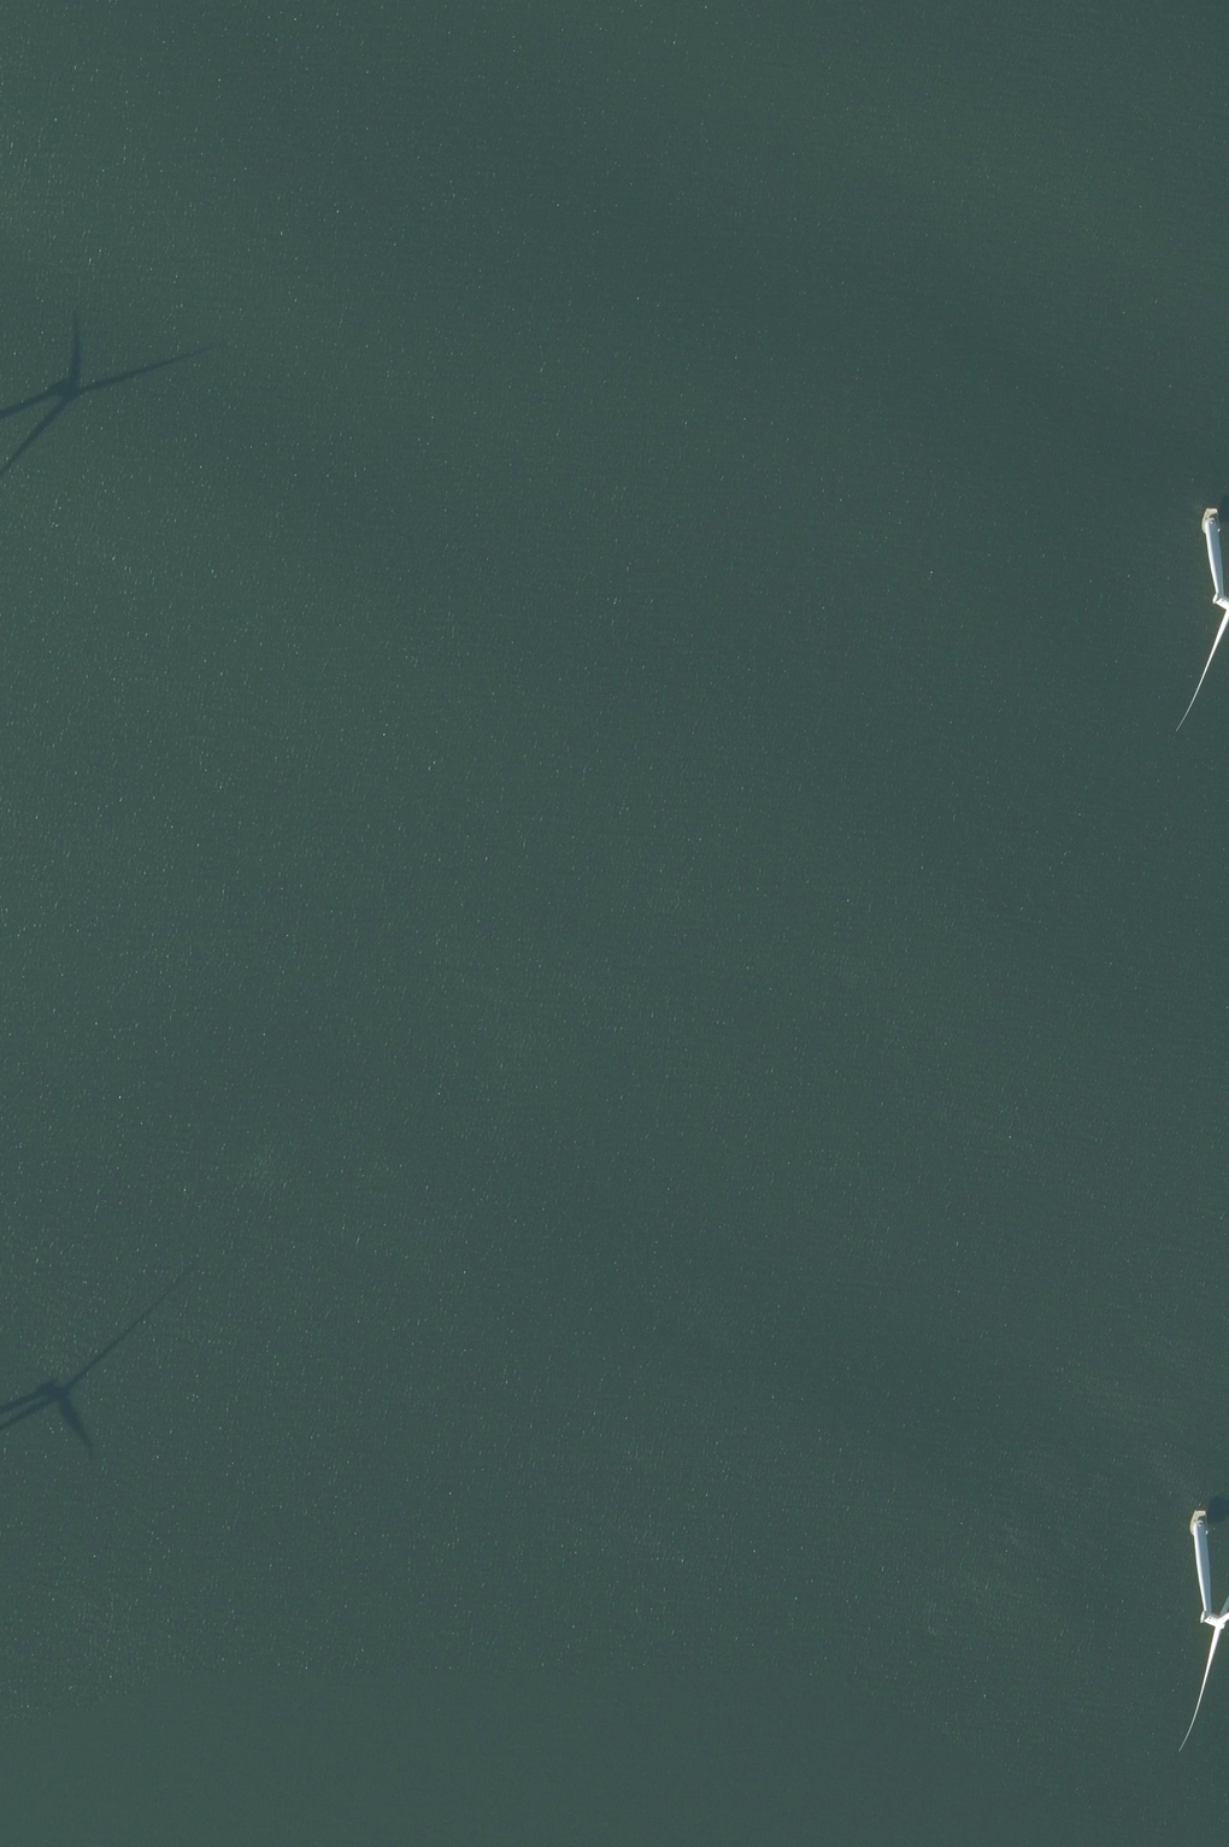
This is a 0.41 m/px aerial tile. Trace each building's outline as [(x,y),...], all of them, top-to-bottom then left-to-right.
[(1205,521),(1204,524),(1204,527),(1206,529),(1209,530),(1212,530),(1214,529),(1215,526),(1216,523),(1214,521),(1212,519),(1209,518),(1207,519),(1205,521)] [(1192,1514),(1192,1517),(1192,1520),(1194,1522),(1197,1523),(1199,1523),(1202,1522),(1203,1519),(1203,1516),(1202,1514),(1200,1512),(1197,1511),(1195,1512),(1192,1514)]
